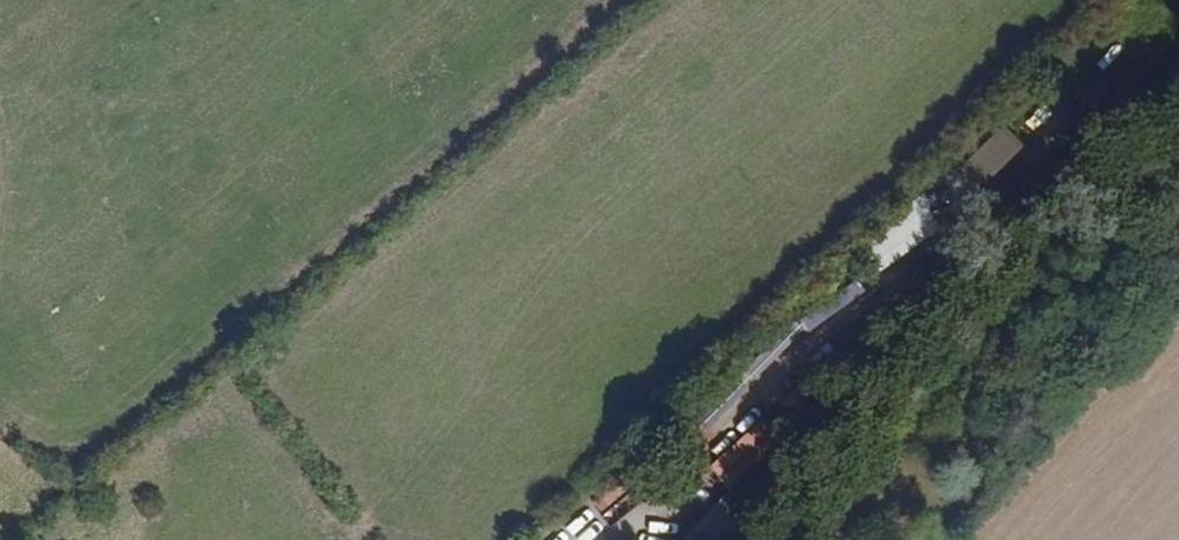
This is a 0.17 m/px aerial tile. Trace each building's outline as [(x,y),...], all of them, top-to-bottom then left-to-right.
[(1004,126),(970,163),(991,183),(1026,146),(1004,126)] [(765,417),(710,467),(732,490),(786,441),(765,417)]
